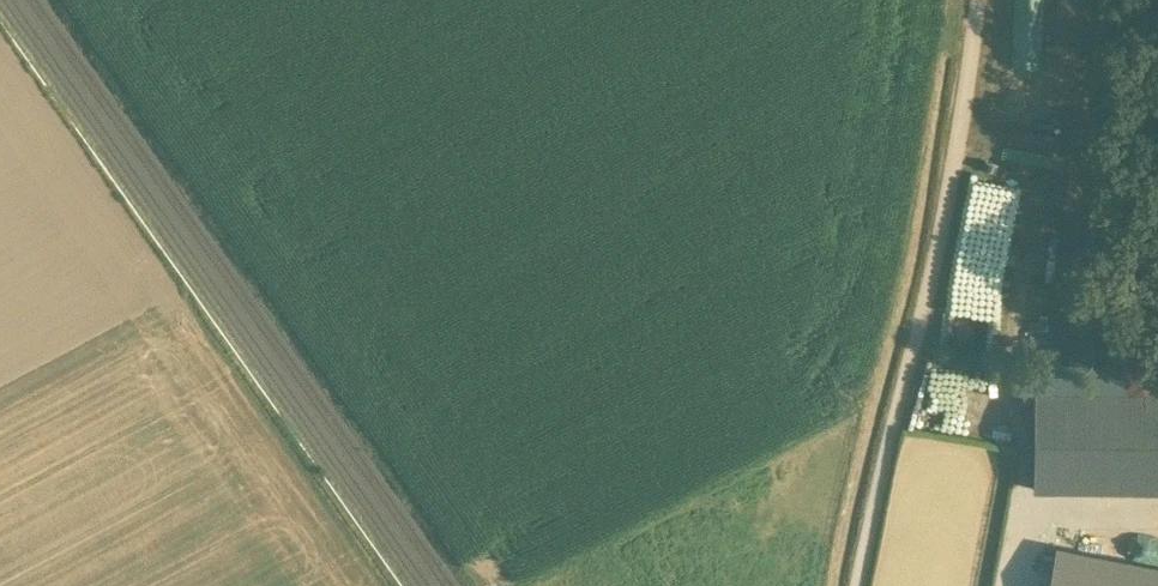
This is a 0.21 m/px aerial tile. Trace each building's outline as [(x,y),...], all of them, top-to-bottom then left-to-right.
[(1034,365),(1034,489),(1157,490),(1157,366),(1034,365)] [(1055,548),(1047,585),(1157,585),(1157,568),(1055,548)]
